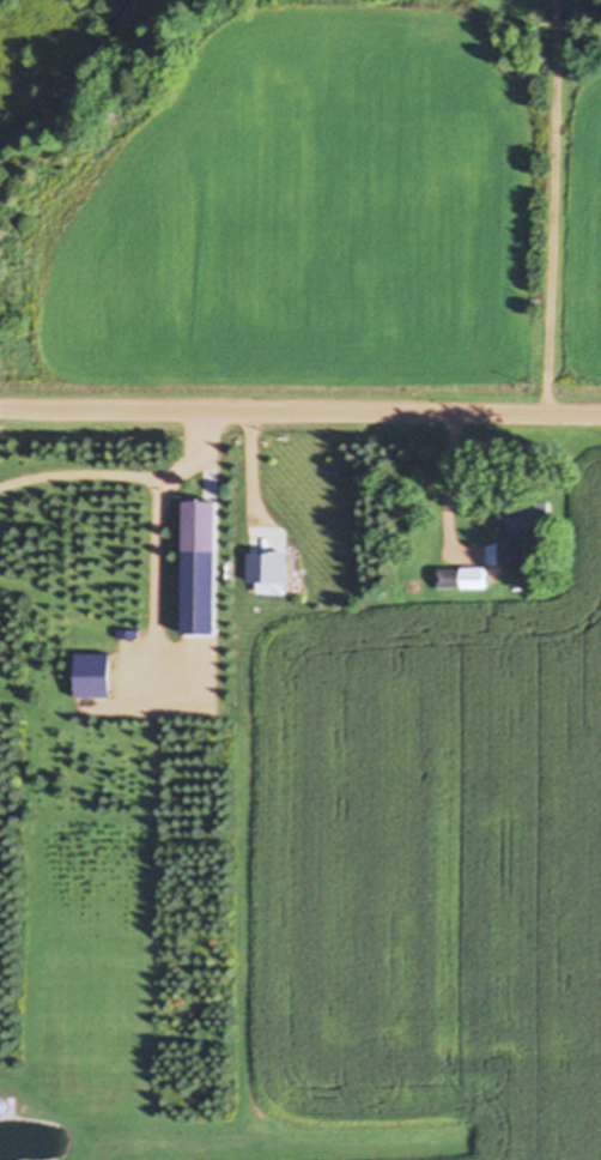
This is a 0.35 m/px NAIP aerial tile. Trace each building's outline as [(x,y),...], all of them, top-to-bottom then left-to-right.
[(187,550),(220,550),(220,500),(187,500),(187,550)] [(552,500),(511,500),(511,526),(501,526),(501,566),(527,566),(527,530),(552,530),(552,500)] [(487,567),(441,567),(441,588),(487,588),(487,567)]
